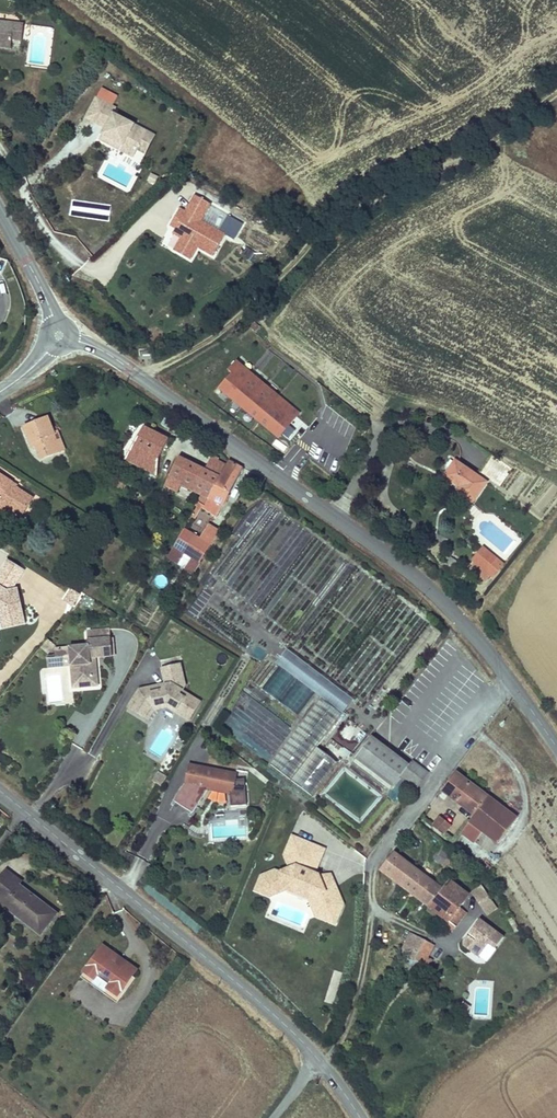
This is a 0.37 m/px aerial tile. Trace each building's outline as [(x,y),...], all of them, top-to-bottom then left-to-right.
[(10,51),(11,42),(13,26),(0,25),(0,50),(10,51)] [(22,27),(13,26),(11,42),(20,43),(22,27)] [(95,96),(84,116),(99,124),(101,121),(105,123),(103,127),(97,138),(109,144),(112,140),(121,145),(118,149),(131,156),(136,149),(145,131),(112,113),(115,107),(95,96)] [(145,131),(136,149),(143,153),(153,135),(145,131)] [(112,140),(109,144),(118,149),(121,145),(112,140)] [(154,186),(158,178),(150,174),(146,182),(154,186)] [(212,258),(225,235),(201,222),(210,206),(193,196),(184,212),(179,209),(173,219),(179,222),(174,230),(171,235),(180,240),(177,245),(194,254),(197,249),(212,258)] [(174,230),(179,222),(173,219),(169,227),(174,230)] [(189,261),(194,254),(177,245),(173,252),(183,258),(189,261)] [(257,319),(262,322),(266,316),(261,313),(257,319)] [(250,327),(255,333),(260,327),(254,322),(250,327)] [(278,397),(235,362),(229,371),(232,374),(220,389),(257,420),(278,437),(292,421),(272,405),(278,397)] [(299,414),(278,397),(272,405),(292,421),(299,414)] [(331,421),(341,411),(329,399),(319,409),(331,421)] [(54,433),(48,417),(34,423),(24,427),(31,443),(34,441),(36,445),(41,459),(61,451),(54,433)] [(159,458),(144,450),(153,432),(143,427),(124,460),(145,471),(157,476),(159,458)] [(64,449),(57,431),(54,433),(61,451),(64,449)] [(165,438),(153,432),(144,450),(159,458),(168,439),(165,438)] [(205,469),(179,456),(169,476),(181,482),(180,485),(200,496),(201,494),(209,498),(226,465),(218,460),(219,458),(212,455),(205,469)] [(511,469),(491,455),(480,472),(500,486),(511,469)] [(223,507),(244,467),(229,460),(226,465),(209,498),(203,509),(216,517),(222,506),(223,507)] [(486,482),(455,461),(445,476),(457,485),(459,483),(462,485),(457,492),(472,502),(486,482)] [(6,511),(8,508),(17,514),(22,505),(27,508),(33,499),(15,487),(14,490),(10,487),(13,483),(0,475),(0,507),(6,511)] [(181,482),(169,476),(164,486),(176,492),(180,485),(181,482)] [(203,509),(209,498),(201,494),(200,496),(196,505),(202,508),(203,509)] [(27,508),(22,505),(17,514),(21,517),(27,508)] [(195,519),(202,508),(196,505),(190,517),(195,519)] [(200,538),(185,528),(167,558),(193,574),(200,564),(199,564),(219,530),(209,524),(200,538)] [(502,565),(483,548),(479,552),(484,556),(477,564),(485,571),(493,561),(500,567),(502,565)] [(484,556),(479,552),(473,560),(477,564),(484,556)] [(0,623),(11,621),(11,618),(21,615),(18,599),(11,595),(10,589),(22,570),(6,560),(0,569),(0,579),(1,580),(0,582),(0,623)] [(493,561),(485,571),(492,577),(500,567),(493,561)] [(10,589),(11,595),(18,599),(15,588),(10,589)] [(80,595),(71,589),(63,601),(72,607),(80,595)] [(21,615),(11,618),(11,621),(0,623),(1,628),(23,623),(21,615)] [(86,630),(87,640),(110,638),(109,628),(86,630)] [(68,647),(70,667),(77,666),(79,688),(98,687),(97,675),(92,676),(91,659),(95,659),(112,657),(110,638),(87,640),(88,646),(68,647)] [(48,640),(40,649),(48,655),(55,646),(48,640)] [(70,667),(68,647),(54,649),(55,655),(46,656),(48,669),(70,667)] [(128,708),(147,719),(152,711),(155,707),(168,704),(177,709),(175,712),(189,720),(198,706),(179,694),(181,691),(184,687),(187,682),(182,660),(164,665),(167,680),(164,687),(154,689),(152,684),(141,686),(128,708)] [(77,666),(70,667),(72,689),(79,688),(77,666)] [(167,680),(152,684),(154,689),(164,687),(167,680)] [(200,702),(181,691),(179,694),(198,706),(200,702)] [(337,763),(317,747),(342,715),(320,698),(270,764),(312,796),(337,763)] [(167,707),(175,712),(177,709),(168,704),(155,707),(152,711),(167,707)] [(409,766),(371,737),(355,758),(393,787),(402,775),(409,780),(418,767),(411,762),(409,766)] [(246,805),(244,778),(234,779),(235,774),(189,765),(186,782),(174,801),(192,812),(196,806),(208,787),(229,791),(230,806),(246,805)] [(427,773),(418,767),(409,780),(418,787),(427,773)] [(503,806),(456,771),(440,791),(473,816),(468,822),(482,833),(483,833),(503,806)] [(160,786),(166,777),(159,772),(153,782),(160,786)] [(517,817),(503,806),(483,833),(497,844),(517,817)] [(450,825),(440,816),(432,826),(445,837),(448,834),(445,832),(450,825)] [(482,833),(468,822),(460,833),(473,844),(482,833)] [(318,873),(316,872),(326,849),(291,834),(282,855),(287,867),(278,870),(275,869),(259,875),(253,891),(269,898),(286,891),(307,899),(314,917),(335,926),(344,905),(331,873),(319,874),(318,873)] [(451,853),(442,846),(432,858),(444,868),(446,865),(443,863),(451,853)] [(442,889),(394,852),(380,870),(429,906),(442,889)] [(3,873),(0,876),(0,907),(1,907),(3,905),(4,903),(23,918),(22,920),(41,934),(56,914),(38,900),(3,873)] [(468,895),(448,880),(442,889),(429,906),(449,922),(456,927),(465,914),(458,909),(468,895)] [(470,892),(487,916),(498,909),(481,885),(470,892)] [(23,918),(4,903),(3,905),(22,920),(23,918)] [(449,922),(429,906),(426,910),(443,924),(441,925),(451,933),(456,927),(449,922)] [(503,937),(479,920),(464,941),(464,945),(479,957),(489,944),(495,948),(503,937)] [(425,940),(411,933),(401,954),(405,955),(416,959),(425,940)] [(441,948),(425,940),(416,959),(405,955),(400,965),(418,973),(428,959),(434,962),(441,948)] [(124,965),(118,961),(120,958),(102,946),(83,972),(118,997),(136,970),(126,963),(124,965)] [(118,997),(83,972),(80,977),(114,1002),(118,997)]
